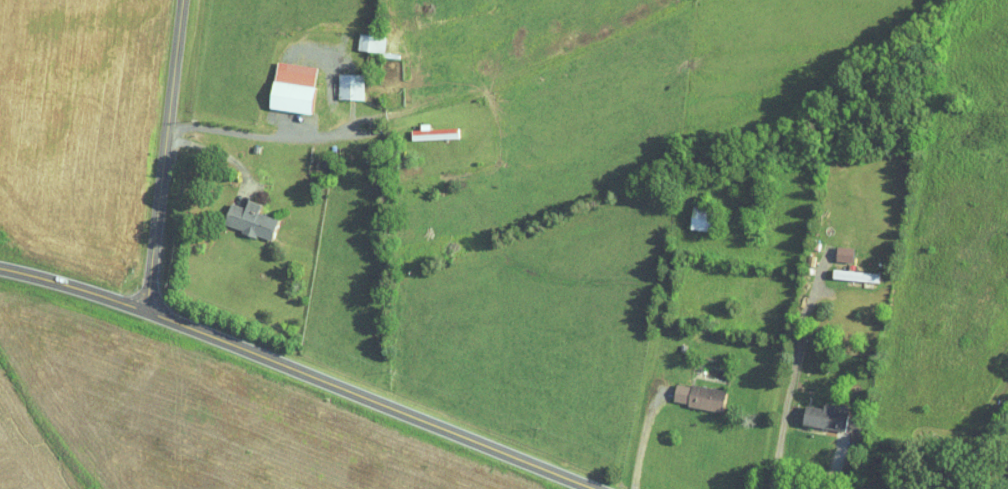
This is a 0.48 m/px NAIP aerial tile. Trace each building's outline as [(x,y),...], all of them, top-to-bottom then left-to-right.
[(372,29),(345,27),(344,44),(371,46),(372,29)] [(255,100),(296,107),(303,60),(262,54),(255,100)] [(350,93),(351,68),(326,67),(325,93),(350,93)] [(398,133),(445,132),(445,122),(416,123),(415,117),(406,118),(406,124),(397,124),(398,133)] [(264,212),(246,207),(248,197),(234,193),(232,201),(216,196),(210,219),(257,233),(264,212)] [(676,222),(698,225),(700,204),(678,201),(676,222)] [(819,273),(866,275),(866,266),(819,264),(819,273)] [(709,405),(713,383),(678,377),(678,380),(662,378),(659,396),(709,405)] [(791,398),(788,418),(832,425),(835,406),(821,404),(822,398),(810,396),(809,401),(791,398)]
